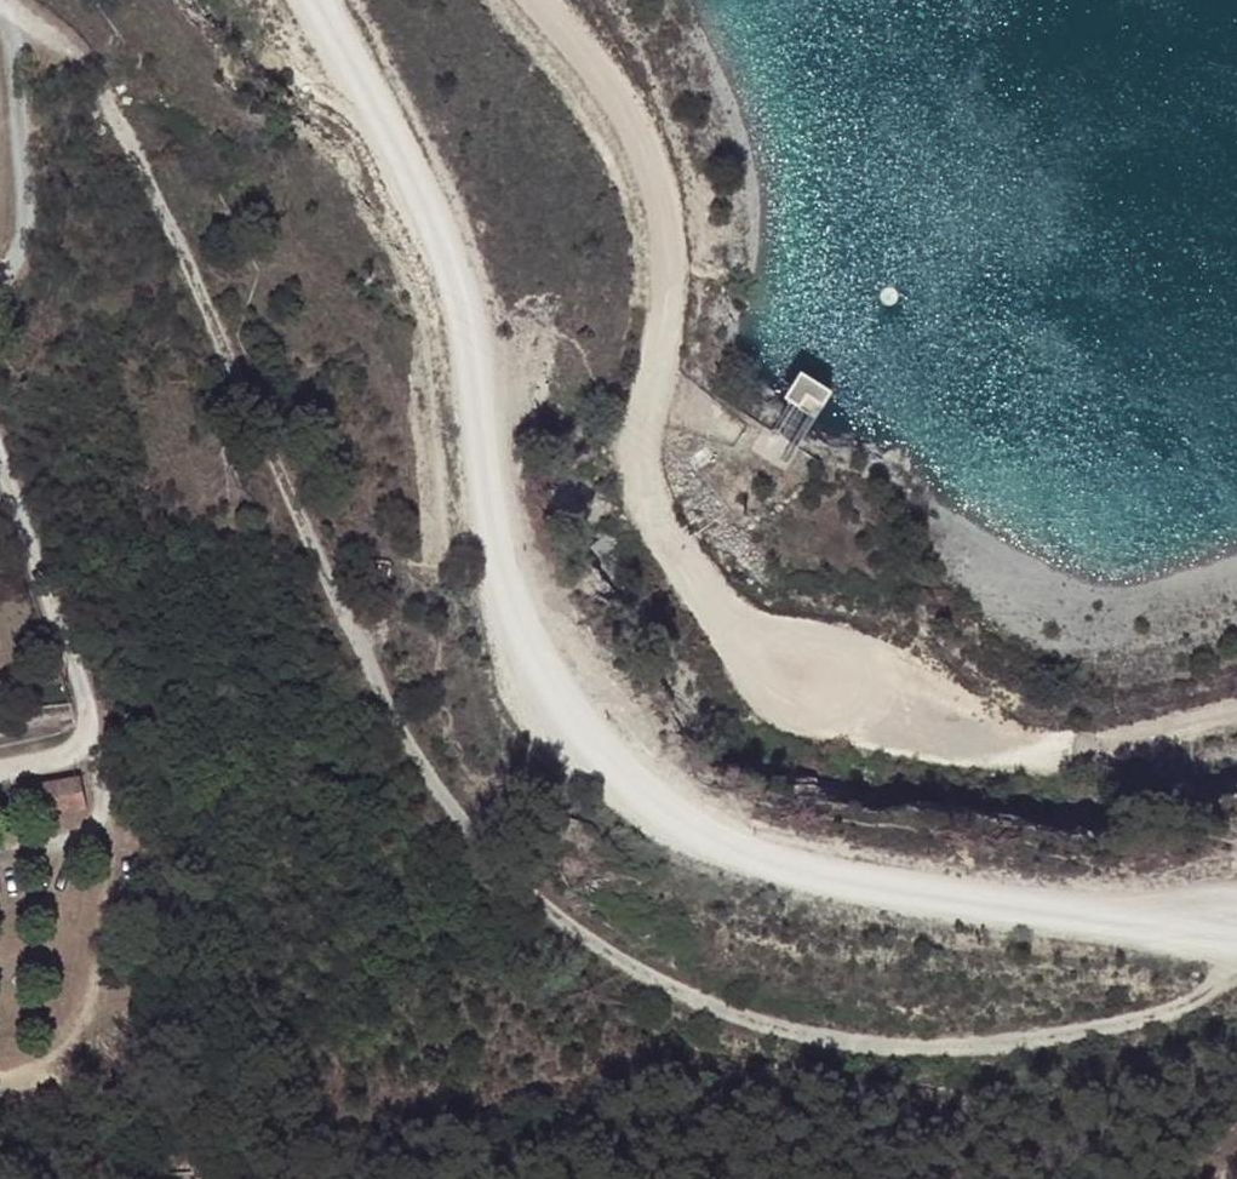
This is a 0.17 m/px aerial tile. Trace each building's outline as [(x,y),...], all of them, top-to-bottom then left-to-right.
[(73,778),(32,785),(38,814),(79,807),(73,778)]
